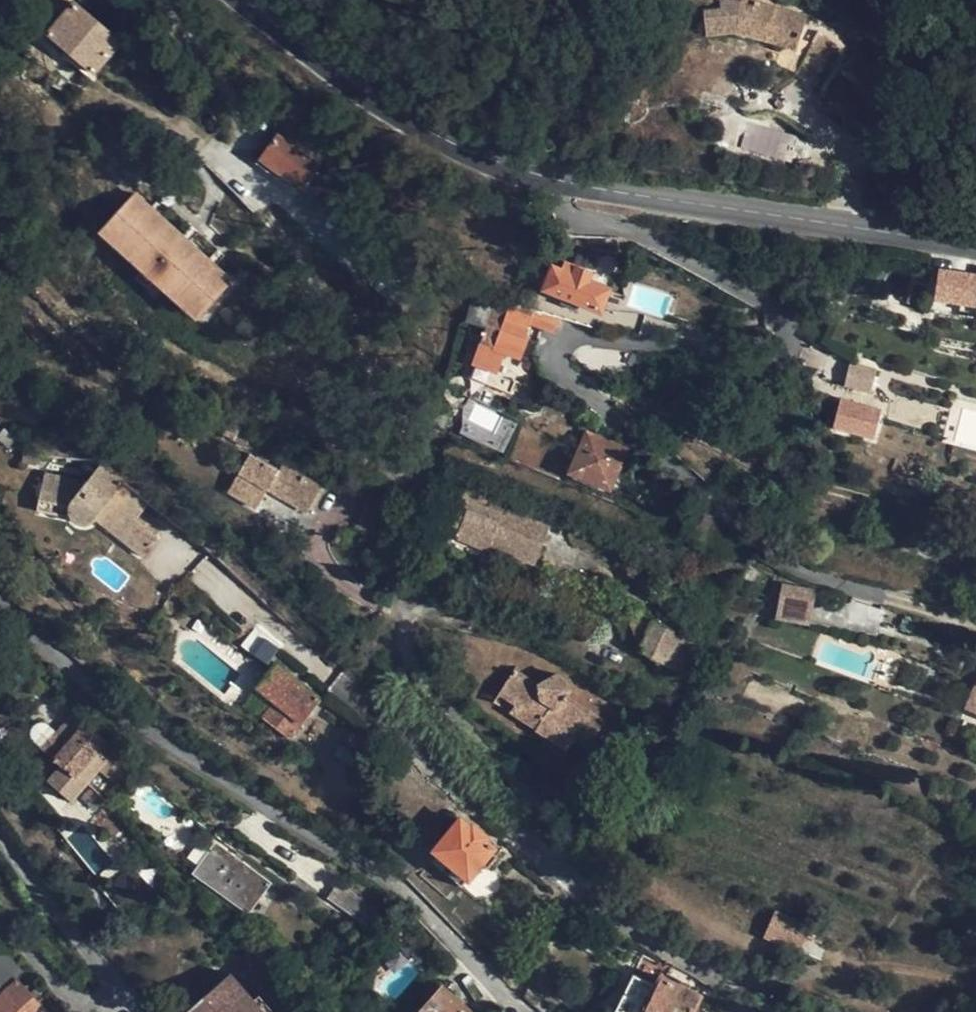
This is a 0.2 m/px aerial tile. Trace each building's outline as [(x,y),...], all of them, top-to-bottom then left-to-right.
[(786,34),(800,37),(804,26),(806,20),(777,10),(741,0),(725,3),(726,11),(704,14),(707,37),(734,34),(766,42),(782,48),(786,34)] [(120,45),(75,7),(50,37),(94,75),(120,45)] [(800,37),(814,44),(815,45),(819,39),(821,35),(804,26),(800,37)] [(796,52),(800,37),(786,34),(782,48),(796,52)] [(836,49),(819,39),(815,45),(814,44),(797,75),(815,85),(836,49)] [(320,168),(278,137),(261,162),(302,192),(320,168)] [(517,191),(502,186),(499,199),(512,204),(517,191)] [(137,198),(106,230),(201,318),(232,284),(137,198)] [(165,292),(198,322),(201,318),(106,230),(102,234),(156,284),(165,292)] [(554,267),(544,290),(601,312),(609,289),(592,281),(594,273),(576,267),(574,274),(554,267)] [(939,269),(936,300),(975,305),(975,274),(939,269)] [(155,302),(165,292),(156,284),(147,294),(155,302)] [(622,299),(617,313),(638,322),(644,309),(622,299)] [(551,330),(556,317),(496,301),(492,313),(486,331),(481,346),(476,361),(473,368),(471,377),(511,391),(522,361),(520,361),(528,339),(523,337),(529,321),(551,330)] [(846,386),(871,392),(876,372),(851,365),(846,386)] [(874,437),(880,411),(841,401),(835,427),(874,437)] [(488,445),(501,415),(471,402),(458,431),(488,445)] [(246,447),(252,436),(231,424),(224,435),(246,447)] [(573,472),(610,489),(628,451),(591,433),(573,472)] [(280,471),(249,454),(229,492),(258,508),(268,489),(308,512),(322,489),(283,466),(280,471)] [(43,484),(98,519),(112,501),(126,483),(103,464),(87,485),(45,476),(43,484)] [(451,489),(458,481),(442,475),(439,483),(451,489)] [(126,483),(112,501),(137,521),(151,503),(126,483)] [(98,519),(43,484),(38,510),(72,517),(74,521),(79,524),(84,526),(89,526),(93,524),(97,520),(98,519)] [(504,511),(508,502),(463,485),(447,529),(458,533),(457,538),(489,550),(491,545),(536,564),(549,529),(504,511)] [(112,501),(98,519),(144,556),(159,538),(137,521),(112,501)] [(808,624),(814,588),(781,583),(775,618),(808,624)] [(630,624),(642,646),(651,628),(633,618),(630,624)] [(675,646),(680,635),(654,621),(651,628),(642,646),(639,653),(682,674),(691,656),(675,646)] [(697,644),(680,635),(675,646),(691,656),(697,644)] [(291,739),(320,701),(276,665),(258,688),(274,702),(262,717),(291,739)] [(515,671),(499,694),(542,721),(537,730),(568,749),(576,737),(590,714),(568,700),(572,693),(557,676),(539,686),(515,671)] [(975,688),(967,707),(975,711),(975,687),(975,688)] [(494,701),(537,730),(542,721),(499,694),(494,701)] [(604,722),(590,714),(576,737),(589,746),(604,722)] [(49,754),(36,770),(74,802),(92,781),(101,770),(120,787),(137,766),(108,740),(88,723),(79,733),(66,724),(58,735),(68,743),(64,748),(56,759),(49,754)] [(461,818),(435,850),(470,881),(497,849),(487,841),(489,838),(473,825),(471,827),(461,818)] [(201,866),(257,904),(272,883),(215,844),(201,866)] [(465,887),(470,881),(435,850),(430,857),(465,887)] [(250,914),(257,904),(201,866),(195,876),(250,914)] [(134,875),(128,880),(134,889),(141,884),(134,875)] [(339,885),(330,899),(367,925),(377,912),(339,885)] [(825,934),(776,912),(766,938),(799,953),(806,937),(821,943),(825,934)] [(17,980),(24,973),(0,947),(0,996),(17,980)] [(232,975),(188,1011),(264,1011),(232,975)] [(701,996),(661,977),(656,988),(633,976),(616,1011),(618,1011),(693,1011),(701,996)] [(17,980),(0,996),(0,1011),(46,1011),(17,980)] [(425,1010),(427,1011),(471,1011),(444,988),(425,1010)]
